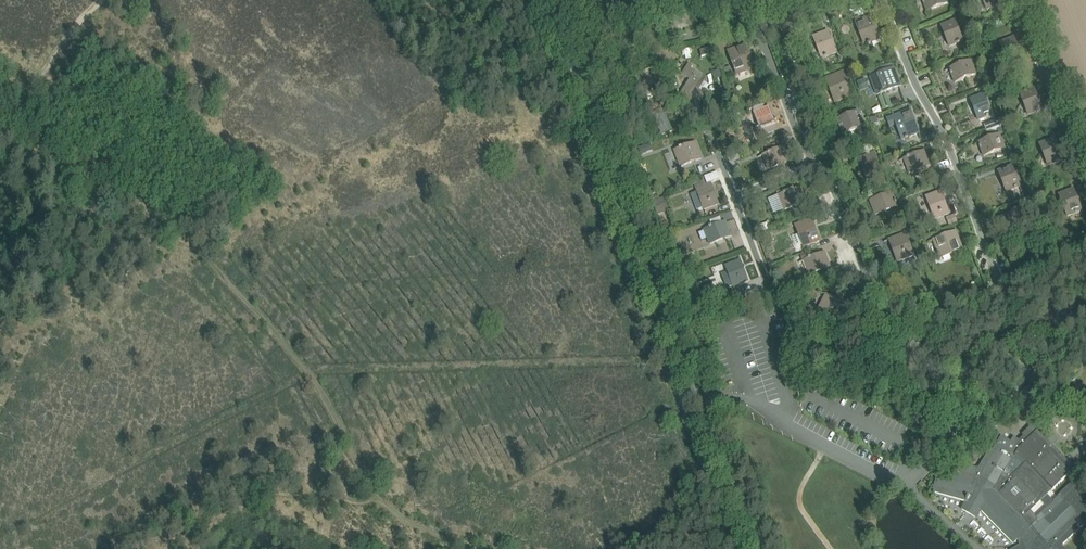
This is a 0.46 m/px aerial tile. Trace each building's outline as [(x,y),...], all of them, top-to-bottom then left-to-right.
[(927,11),(948,3),(947,0),(923,0),(927,11)] [(1001,4),(1000,0),(983,0),(987,10),(1001,4)] [(830,15),(832,21),(840,18),(838,12),(830,15)] [(865,45),(882,39),(873,15),(856,22),(865,45)] [(955,20),(952,22),(941,25),(950,46),(963,41),(955,20)] [(836,53),(828,31),(813,36),(822,58),(836,53)] [(737,75),(755,68),(745,44),(728,51),(737,75)] [(976,58),(971,60),(950,69),(955,82),(981,72),(976,58)] [(699,89),(706,78),(691,69),(693,66),(689,64),(682,74),(686,77),(686,76),(692,80),(684,93),(683,92),(680,97),(689,102),(695,93),(702,98),(705,93),(699,89)] [(723,70),(726,77),(734,73),(731,66),(723,70)] [(895,68),(884,72),(871,77),(877,95),(901,86),(895,68)] [(718,70),(712,72),(714,79),(720,76),(718,70)] [(843,72),(836,74),(826,78),(835,102),(853,95),(843,72)] [(1043,109),(1034,88),(1020,93),(1028,115),(1043,109)] [(984,94),(981,95),(971,99),(979,120),(992,115),(984,94)] [(690,115),(697,119),(703,109),(696,105),(690,115)] [(777,129),(769,107),(754,112),(763,135),(777,129)] [(911,110),(893,116),(887,119),(890,127),(897,125),(902,140),(919,133),(911,110)] [(859,112),(837,120),(843,135),(865,126),(859,112)] [(995,120),(986,123),(989,129),(997,126),(995,120)] [(1000,134),(989,139),(979,143),(984,156),(1005,148),(1000,134)] [(1054,138),(1040,144),(1048,165),(1062,160),(1054,138)] [(695,142),(674,150),(680,167),(702,159),(695,142)] [(790,161),(784,147),(763,155),(769,169),(790,161)] [(910,173),(912,172),(914,178),(920,176),(918,170),(931,165),(925,151),(904,159),(910,173)] [(883,174),(875,152),(859,158),(868,180),(883,174)] [(887,159),(889,165),(898,162),(896,156),(887,159)] [(1012,166),(998,171),(1007,192),(1020,187),(1012,166)] [(885,180),(887,186),(893,184),(890,178),(885,180)] [(697,188),(698,191),(692,194),(698,209),(704,207),(704,209),(719,204),(711,183),(697,188)] [(783,210),(805,202),(800,187),(778,196),(783,210)] [(1059,194),(1068,216),(1082,210),(1074,189),(1059,194)] [(941,191),(931,195),(926,197),(935,219),(950,214),(941,191)] [(892,192),(880,197),(870,200),(876,215),(898,206),(892,192)] [(652,202),(657,215),(670,211),(665,197),(652,202)] [(1028,206),(1007,214),(1012,228),(1033,220),(1028,206)] [(955,215),(947,218),(949,224),(957,221),(955,215)] [(812,218),(802,222),(797,224),(806,246),(820,240),(812,218)] [(661,224),(665,235),(672,233),(668,222),(661,224)] [(726,222),(705,230),(710,244),(731,236),(726,222)] [(933,240),(940,258),(963,250),(956,231),(933,240)] [(906,233),(889,240),(898,262),(914,255),(906,233)] [(825,252),(815,256),(808,259),(804,260),(809,275),(830,267),(825,252)] [(740,260),(726,266),(734,287),(748,281),(740,260)] [(850,307),(826,294),(818,310),(842,323),(850,307)] [(838,329),(845,334),(848,329),(841,325),(838,329)] [(1065,548),(1063,548),(1063,544),(1085,522),(1085,491),(1075,481),(1037,519),(1031,512),(1053,490),(1075,469),(1032,425),(1023,434),(1024,435),(1019,440),(1014,437),(1011,441),(1002,436),(993,450),(991,448),(977,471),(970,469),(971,466),(946,459),(942,470),(937,487),(970,496),(965,504),(980,513),(985,505),(1018,539),(1023,548),(1066,548),(1065,548)]
